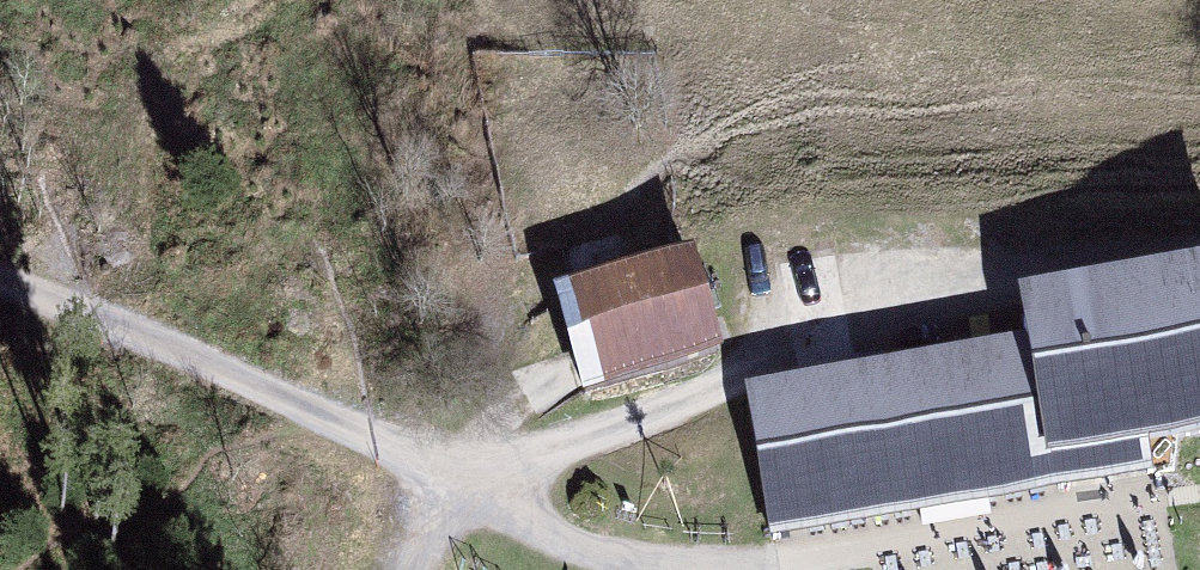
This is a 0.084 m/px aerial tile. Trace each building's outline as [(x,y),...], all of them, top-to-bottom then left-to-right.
[(723,360),(695,267),(557,308),(584,401),(723,360)] [(1017,326),(1023,359),(746,409),(768,535),(1148,467),(1145,449),(1199,440),(1199,293),(1017,326)]
